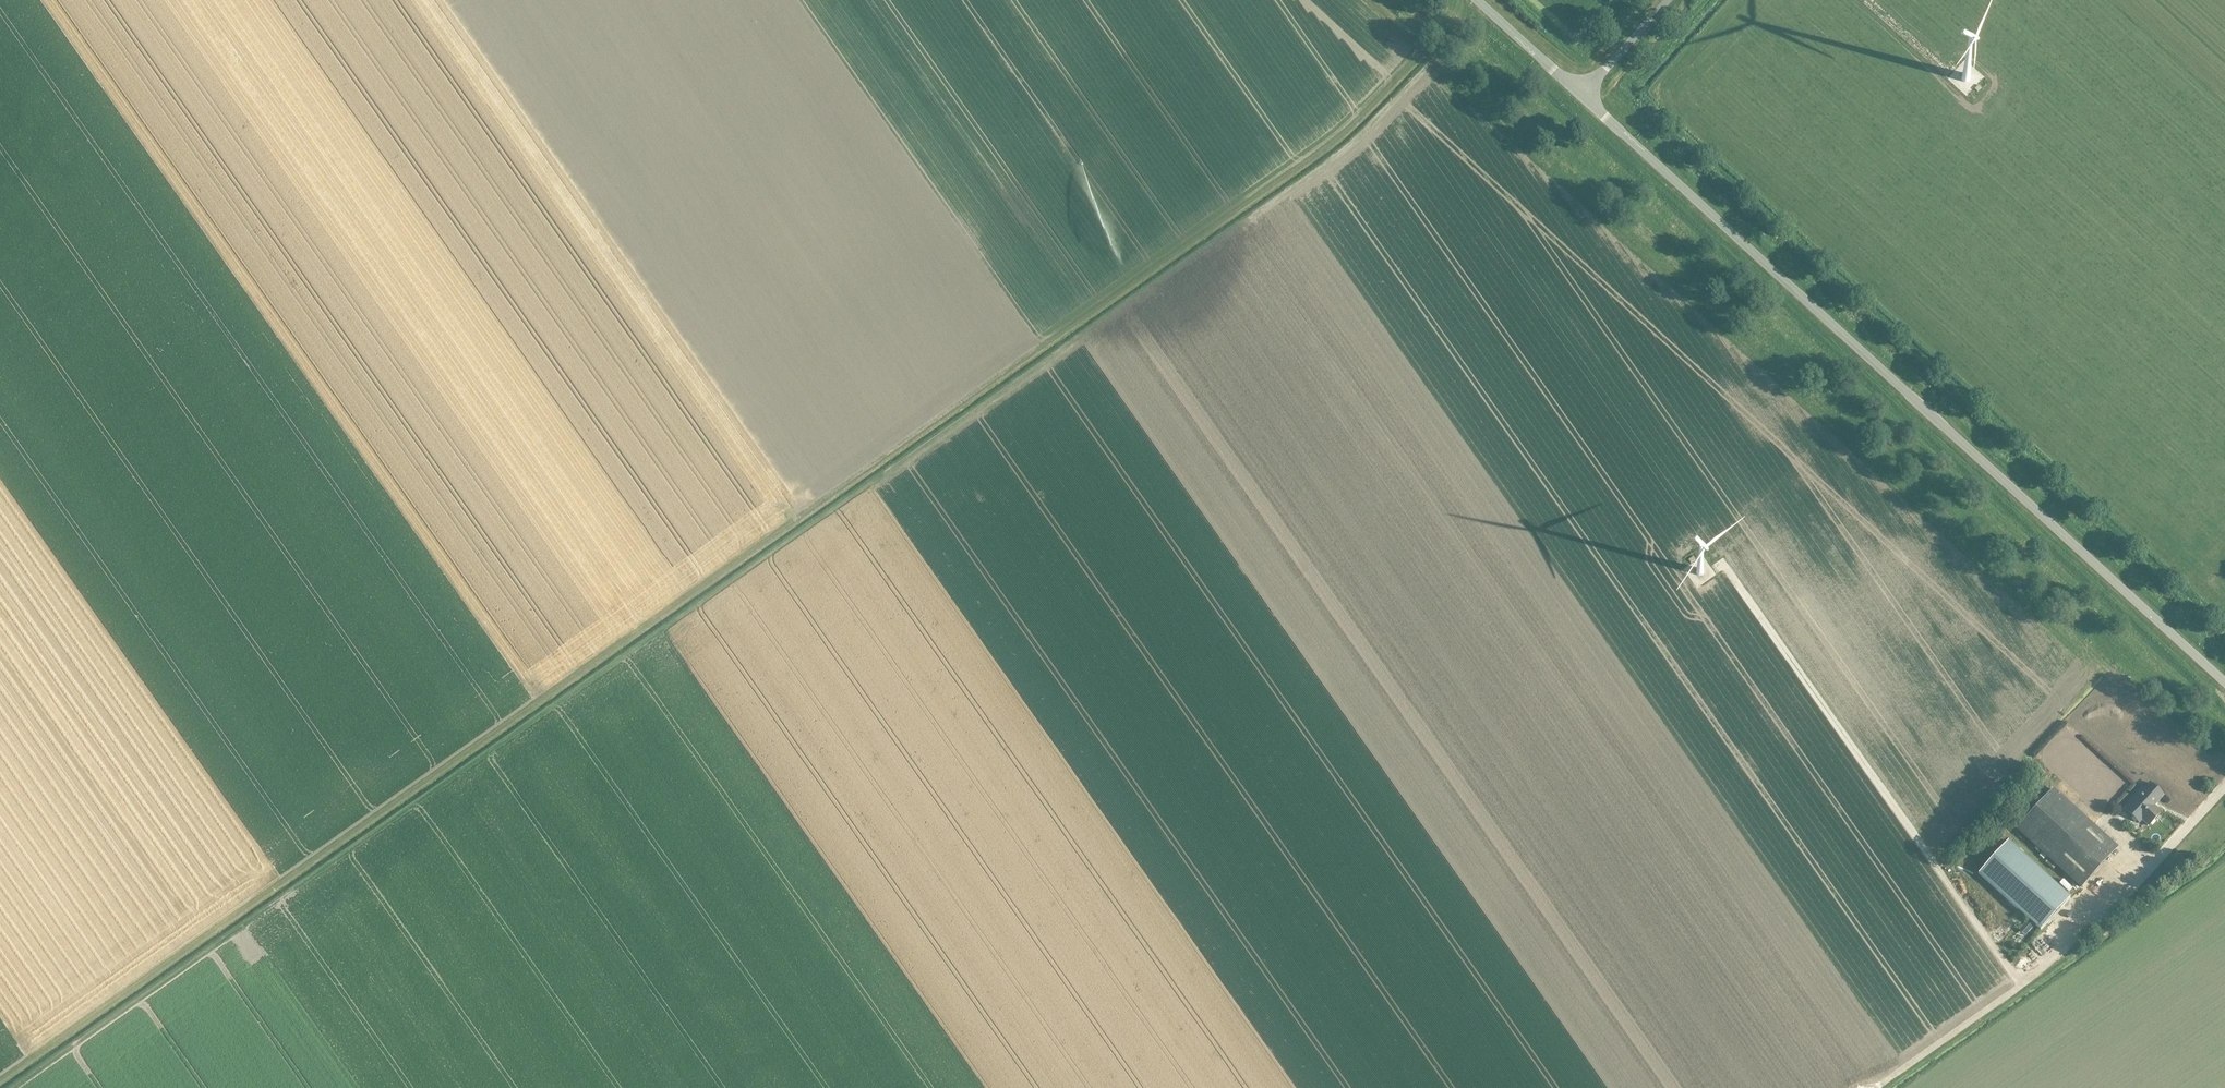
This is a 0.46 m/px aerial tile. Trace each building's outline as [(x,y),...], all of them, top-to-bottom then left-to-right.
[(2157,801),(2162,795),(2149,783),(2125,810),(2138,822),(2141,819),(2149,825),(2161,812),(2153,804),(2156,800),(2157,801)] [(2081,886),(2116,847),(2053,790),(2018,829),(2081,886)] [(2008,841),(1978,873),(2040,930),(2070,898),(2008,841)] [(2107,878),(2115,885),(2127,873),(2119,866),(2107,878)]
